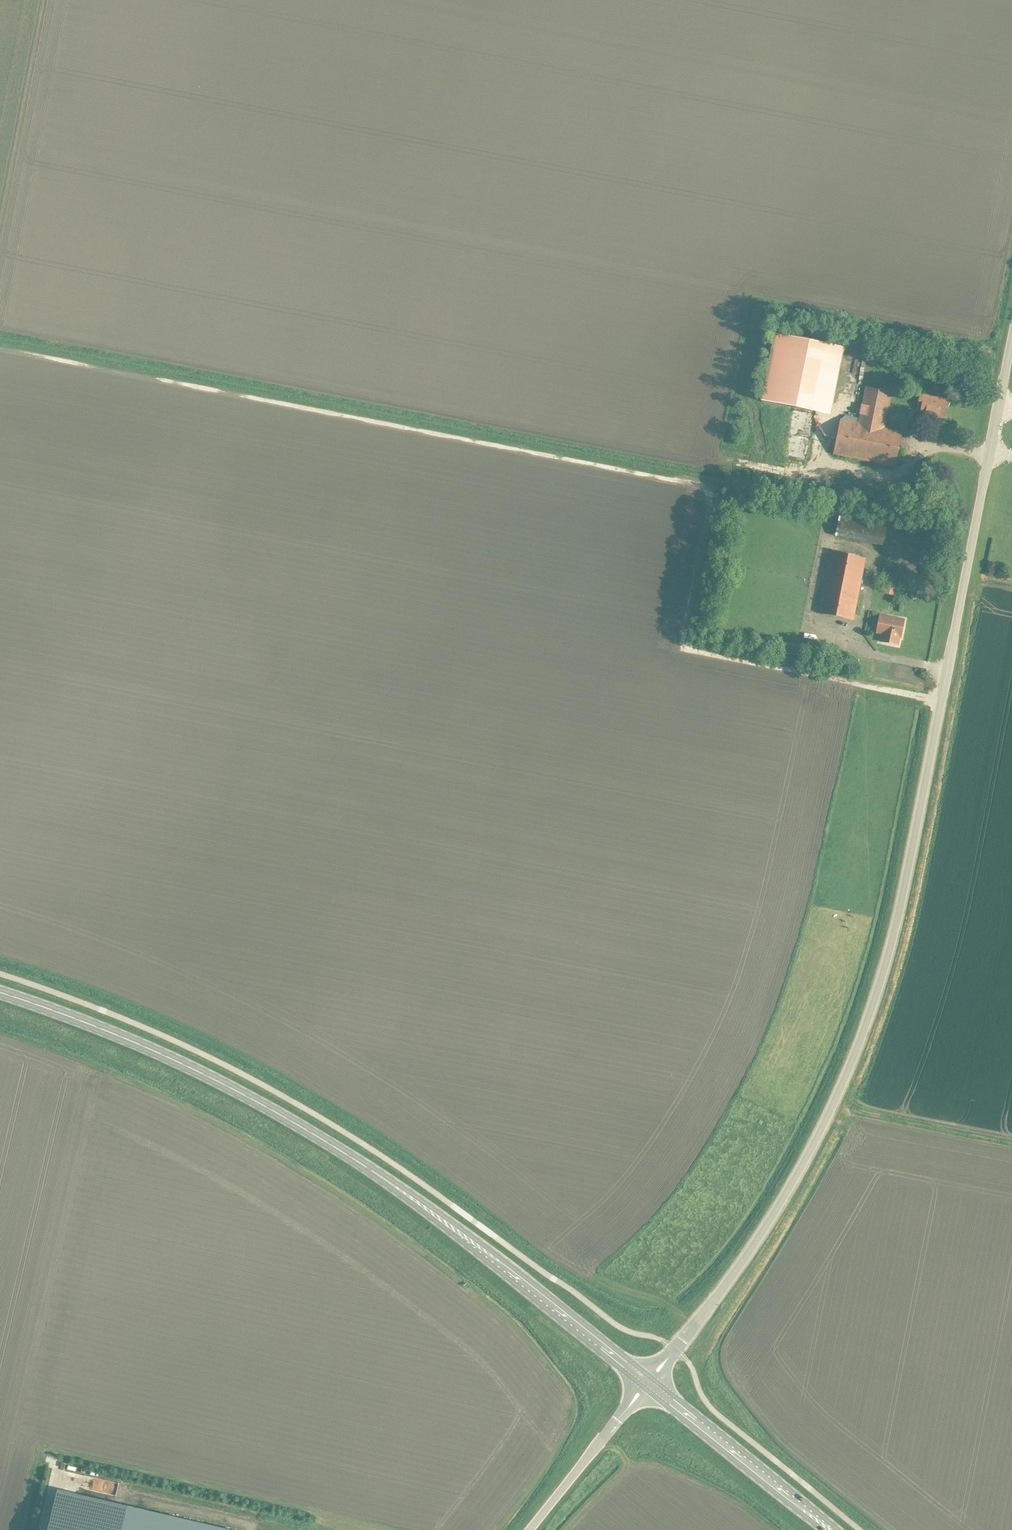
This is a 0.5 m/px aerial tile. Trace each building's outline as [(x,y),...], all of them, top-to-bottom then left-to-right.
[(774,334),(761,401),(810,411),(824,344),(774,334)] [(922,392),(931,394),(930,402),(947,406),(952,381),(935,378),(934,380),(925,378),(922,392)] [(894,466),(901,431),(884,428),(891,392),(865,387),(858,423),(841,419),(833,454),(894,466)] [(882,545),(887,521),(839,512),(835,536),(882,545)] [(853,619),(865,558),(830,551),(818,612),(853,619)] [(896,582),(885,580),(883,592),(893,594),(896,582)] [(880,614),(876,632),(881,633),(880,641),(898,644),(899,637),(900,637),(904,619),(880,614)] [(127,1508),(57,1492),(48,1529),(122,1529),(127,1508)] [(127,1508),(122,1529),(222,1529),(127,1508)]
